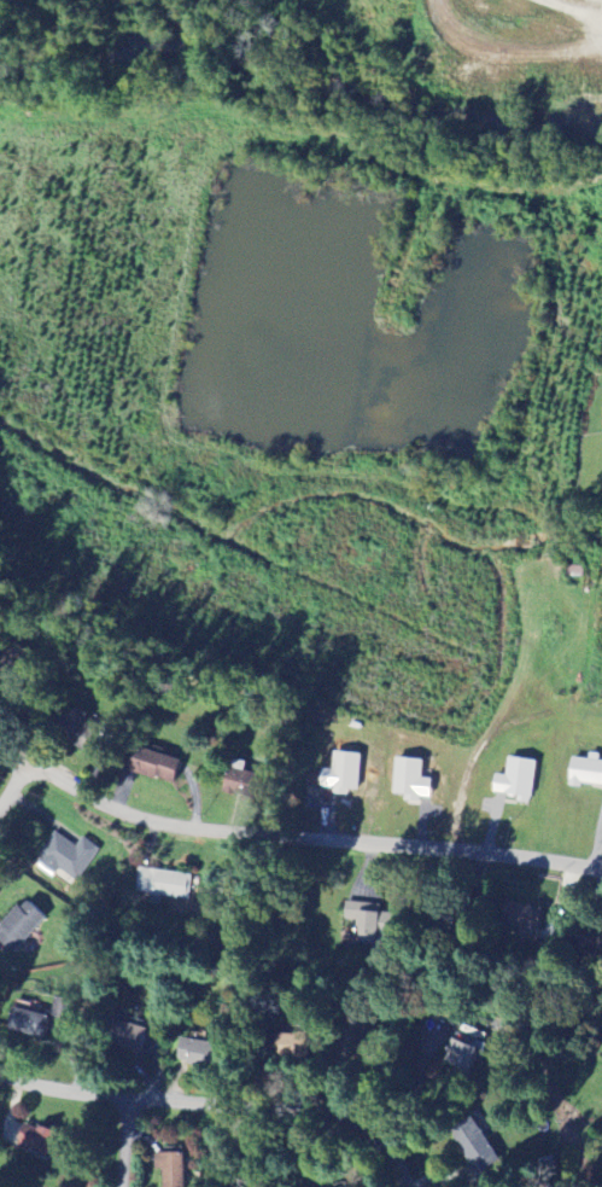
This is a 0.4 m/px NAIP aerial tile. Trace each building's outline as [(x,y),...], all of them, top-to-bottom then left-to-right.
[(186,764),(137,749),(130,771),(179,786),(186,764)] [(357,754),(331,753),(330,770),(318,770),(317,788),(355,790),(357,754)] [(597,762),(598,755),(587,754),(586,760),(569,758),(566,783),(601,787),(601,762),(597,762)] [(533,762),(506,758),(503,776),(493,775),(490,793),(515,797),(514,802),(527,804),(533,762)] [(391,795),(401,795),(401,804),(416,804),(417,798),(428,798),(429,780),(419,780),(420,760),(392,759),(391,795)] [(77,848),(56,833),(35,862),(55,877),(59,871),(77,884),(101,850),(85,838),(77,848)] [(190,902),(194,877),(139,868),(135,894),(190,902)] [(15,956),(50,918),(31,900),(0,933),(0,942),(15,956)] [(377,944),(378,906),(348,904),(346,942),(377,944)] [(548,930),(549,908),(502,906),(501,928),(518,929),(517,941),(536,942),(537,929),(548,930)] [(12,1031),(49,1041),(52,1029),(65,1032),(74,1000),(58,996),(52,1018),(18,1009),(12,1031)] [(122,1051),(147,1056),(151,1030),(126,1025),(122,1051)] [(472,1075),(484,1044),(454,1033),(442,1063),(472,1075)] [(280,1061),(311,1062),(312,1036),(280,1035),(280,1061)] [(177,1061),(207,1068),(213,1046),(182,1039),(177,1061)] [(479,1174),(498,1162),(470,1118),(448,1132),(469,1167),(473,1165),(479,1174)] [(65,1136),(30,1122),(20,1147),(66,1166),(74,1146),(62,1142),(65,1136)] [(155,1155),(156,1172),(165,1171),(165,1186),(188,1186),(187,1154),(155,1155)]
